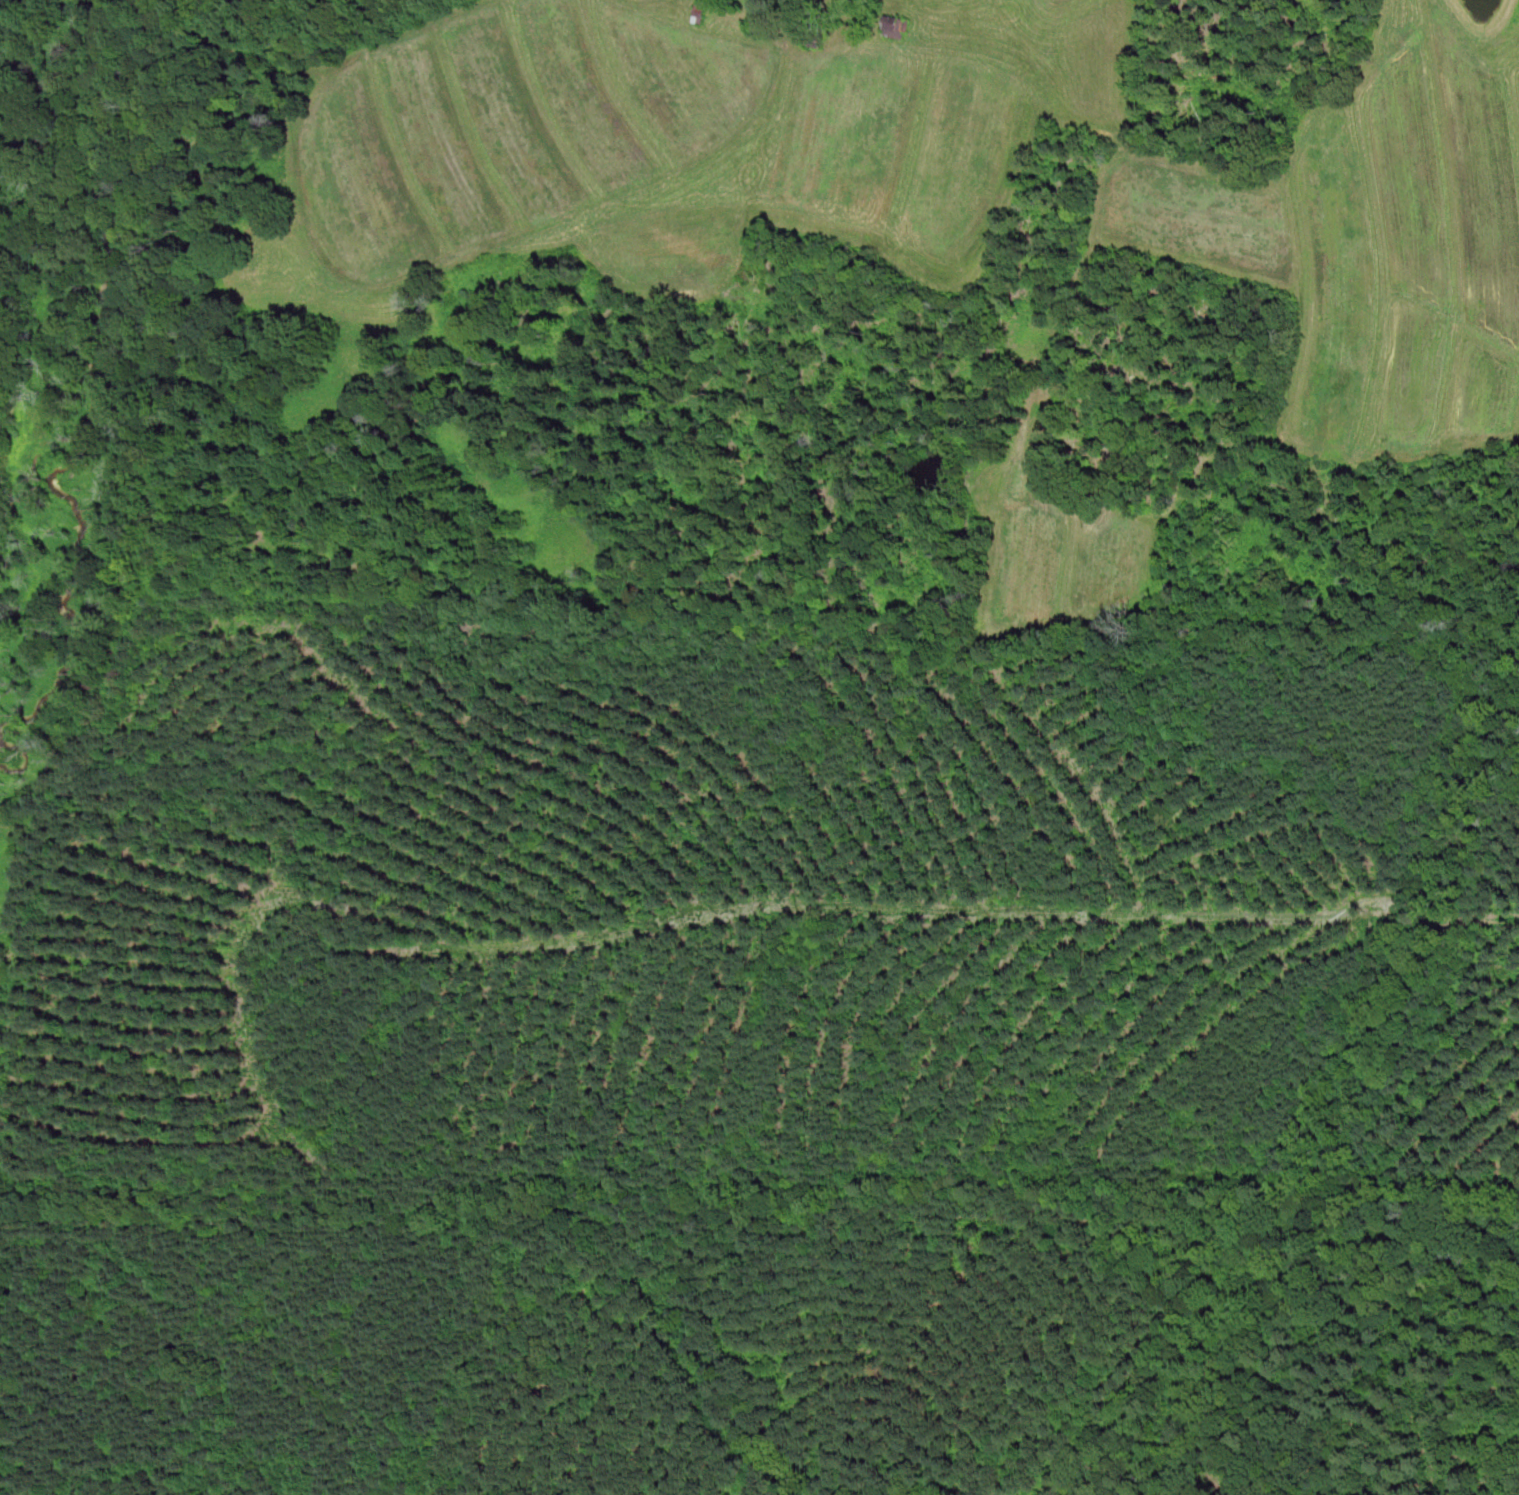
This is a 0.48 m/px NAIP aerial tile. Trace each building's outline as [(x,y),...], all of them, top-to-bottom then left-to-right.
[(901,36),(901,23),(885,23),(885,36),(901,36)]
